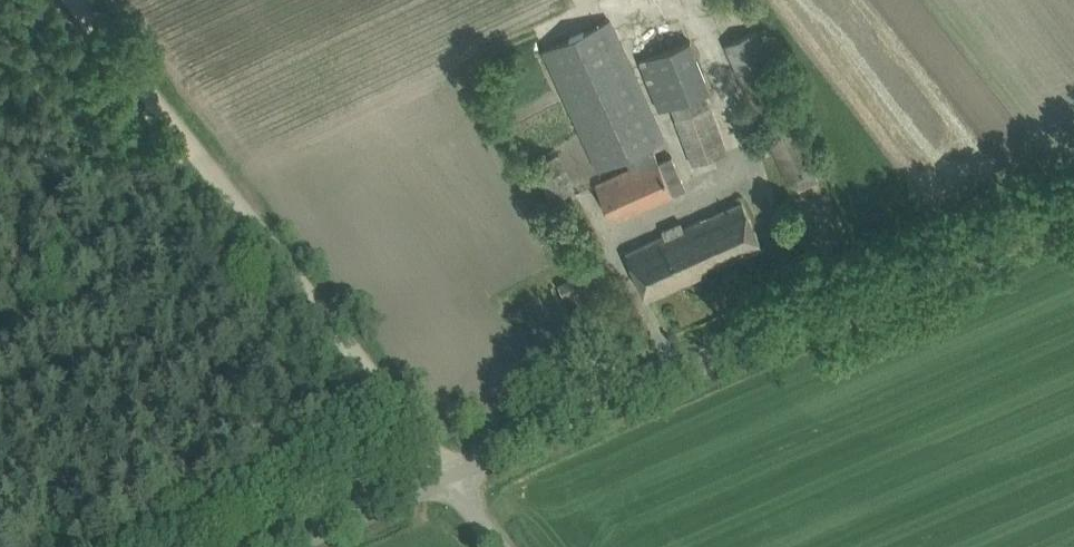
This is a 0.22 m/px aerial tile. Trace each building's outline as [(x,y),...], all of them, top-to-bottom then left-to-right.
[(544,50),(599,167),(626,155),(631,166),(596,183),(611,215),(625,209),(627,214),(687,187),(672,155),(659,161),(651,144),(664,138),(610,20),(544,50)] [(726,43),(779,159),(788,179),(793,176),(798,187),(818,178),(816,172),(821,170),(756,29),(726,43)] [(671,105),(676,117),(693,163),(727,150),(704,92),(710,90),(691,40),(641,59),(660,109),(671,105)] [(534,164),(550,199),(575,188),(559,152),(534,164)] [(660,237),(647,243),(627,252),(647,296),(763,245),(754,225),(743,200),(684,226),(679,217),(656,227),(660,237)] [(557,284),(563,296),(588,285),(583,272),(557,284)]
